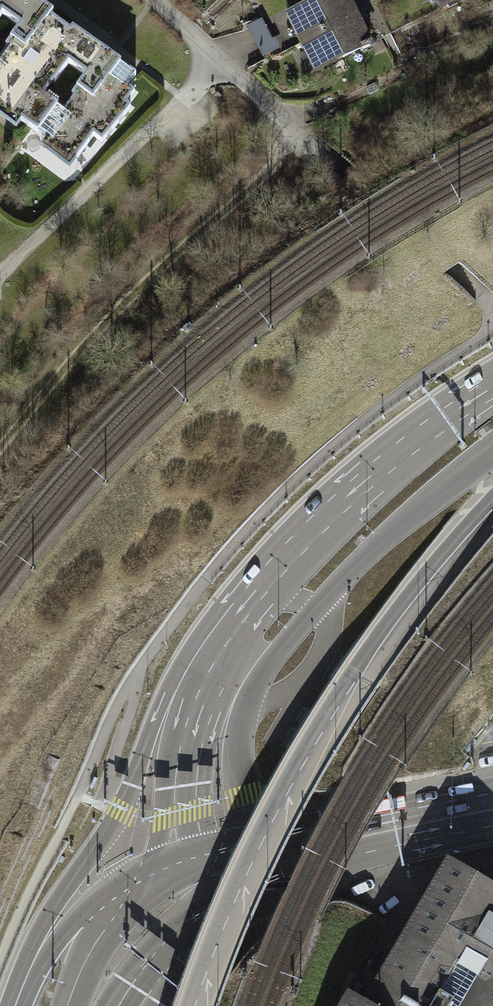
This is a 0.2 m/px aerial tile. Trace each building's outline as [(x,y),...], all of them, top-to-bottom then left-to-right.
[(4,7),(23,21),(14,33),(28,43),(37,30),(51,11),(55,6),(49,2),(46,0),(0,0),(0,13),(4,7)] [(356,13),(350,0),(308,0),(283,12),(298,41),(356,13)] [(439,10),(457,0),(433,0),(439,10)] [(19,124),(25,116),(46,132),(56,139),(75,114),(66,107),(45,92),(70,58),(87,71),(79,82),(96,95),(123,58),(116,53),(74,23),(72,26),(51,11),(37,30),(28,43),(14,33),(8,41),(11,44),(1,58),(10,64),(0,77),(0,110),(19,124)] [(356,13),(298,41),(312,70),(370,42),(356,13)] [(263,17),(247,26),(262,55),(279,47),(263,17)] [(10,64),(1,58),(0,57),(0,77),(10,64)] [(56,139),(46,132),(39,142),(71,165),(95,133),(104,140),(132,102),(127,98),(136,86),(129,81),(137,69),(123,58),(96,95),(79,82),(73,90),(77,93),(66,107),(75,114),(56,139)] [(452,854),(367,996),(351,987),(341,1005),(492,1005),(492,878),(452,854)]
